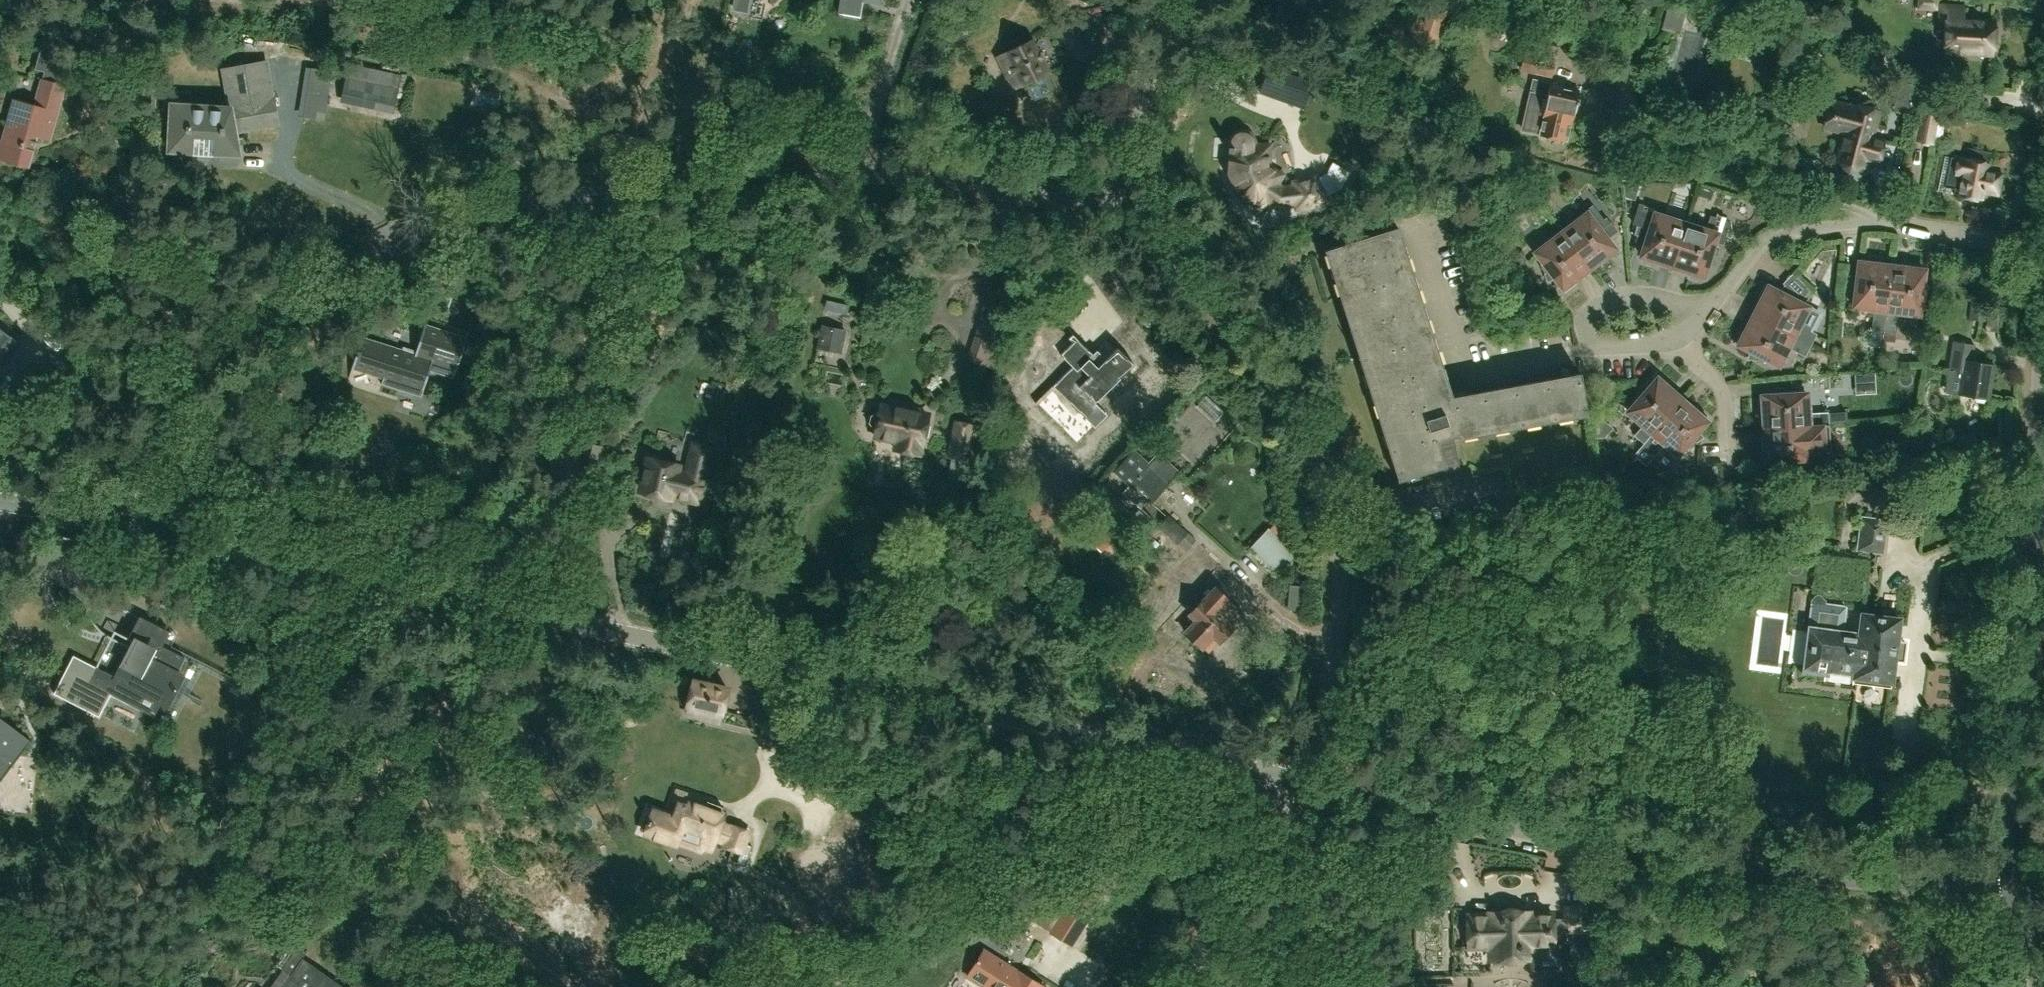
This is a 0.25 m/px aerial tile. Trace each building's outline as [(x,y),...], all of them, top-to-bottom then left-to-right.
[(34,0),(21,0),(33,15),(41,9),(34,0)] [(838,14),(859,17),(862,0),(841,0),(838,14)] [(1686,0),(1667,0),(1662,26),(1679,30),(1686,0)] [(1937,0),(1918,0),(1918,10),(1937,11),(1937,0)] [(1962,20),(1963,7),(1939,6),(1938,21),(1943,21),(1942,47),(1945,47),(1945,53),(1990,56),(1992,49),(1993,49),(1994,28),(1992,28),(1993,22),(1962,20)] [(1443,17),(1431,14),(1427,32),(1415,29),(1411,42),(1435,48),(1443,17)] [(1005,50),(995,55),(1000,65),(999,66),(1010,88),(1011,87),(1012,89),(1020,85),(1021,86),(1022,85),(1027,95),(1032,92),(1036,99),(1050,91),(1049,90),(1055,87),(1047,73),(1048,72),(1042,59),(1045,57),(1047,53),(1044,46),(1039,45),(1036,47),(1031,37),(1019,43),(1018,40),(1013,39),(1005,43),(1004,47),(1005,50)] [(0,152),(0,158),(27,166),(35,135),(49,138),(66,75),(42,46),(34,69),(43,72),(33,106),(14,101),(0,152)] [(1523,55),(1519,71),(1551,78),(1554,62),(1523,55)] [(170,104),(168,151),(191,152),(191,155),(240,158),(235,131),(277,124),(266,62),(222,70),(229,107),(170,104)] [(349,64),(343,93),(365,98),(363,106),(392,112),(398,85),(400,75),(349,64)] [(1296,79),(1288,102),(1304,107),(1312,85),(1296,79)] [(1533,82),(1522,131),(1538,135),(1566,141),(1570,123),(1570,124),(1571,121),(1572,116),(1575,104),(1577,105),(1578,99),(1577,99),(1579,92),(1549,86),(1533,82)] [(1822,127),(1845,132),(1838,161),(1842,162),(1843,166),(1848,171),(1855,169),(1858,166),(1863,167),(1864,163),(1876,166),(1883,142),(1884,138),(1875,135),(1881,111),(1831,98),(1822,127)] [(1958,111),(1954,117),(1957,123),(1963,123),(1967,118),(1964,112),(1958,111)] [(1921,112),(1916,142),(1934,146),(1939,115),(1921,112)] [(1227,147),(1227,152),(1229,153),(1228,174),(1238,194),(1261,209),(1269,197),(1278,203),(1296,201),(1297,209),(1312,207),(1326,199),(1314,176),(1306,181),(1294,182),(1294,190),(1280,192),(1274,187),(1282,175),(1268,166),(1269,146),(1254,145),(1254,143),(1254,141),(1253,139),(1252,137),(1250,136),(1249,134),(1247,133),(1245,133),(1243,132),(1241,132),(1239,133),(1237,133),(1235,134),(1233,136),(1232,137),(1231,139),(1230,141),(1230,143),(1230,147),(1227,147)] [(1949,157),(1944,186),(1953,188),(1952,195),(1977,199),(1979,190),(1995,193),(1999,176),(1986,173),(1989,153),(1968,149),(1965,161),(1949,157)] [(1699,187),(1696,195),(1708,199),(1711,191),(1699,187)] [(1671,267),(1685,224),(1665,218),(1667,211),(1638,203),(1632,225),(1636,226),(1633,235),(1637,236),(1635,242),(1645,244),(1641,257),(1643,258),(1642,262),(1655,266),(1656,262),(1671,267)] [(1579,220),(1561,234),(1588,269),(1601,259),(1604,263),(1615,254),(1612,251),(1614,249),(1604,237),(1614,229),(1610,223),(1604,228),(1601,224),(1607,219),(1606,218),(1603,221),(1592,207),(1578,218),(1579,220)] [(1705,231),(1685,224),(1671,267),(1690,273),(1689,277),(1702,281),(1705,273),(1704,273),(1707,262),(1713,263),(1717,250),(1712,248),(1713,243),(1723,246),(1731,223),(1725,221),(1726,218),(1716,215),(1715,218),(1710,216),(1705,231)] [(1324,251),(1325,252),(1398,480),(1397,480),(1397,481),(1443,466),(1436,441),(1453,436),(1458,435),(1459,439),(1587,415),(1579,374),(1451,398),(1398,227),(1324,251)] [(1588,269),(1561,234),(1543,247),(1542,247),(1535,253),(1538,258),(1539,257),(1544,265),(1540,268),(1549,279),(1553,276),(1560,285),(1559,286),(1564,293),(1575,284),(1573,281),(1588,269)] [(1882,341),(1890,267),(1875,265),(1876,261),(1862,259),(1861,263),(1859,263),(1857,279),(1852,278),(1850,292),(1855,293),(1854,302),(1853,308),(1863,309),(1863,308),(1873,310),(1871,330),(1870,340),(1874,340),(1873,348),(1881,349),(1882,341)] [(1890,267),(1882,341),(1895,342),(1896,333),(1899,313),(1909,314),(1909,315),(1919,316),(1919,310),(1920,300),(1925,301),(1927,287),(1922,286),(1924,271),(1921,270),(1922,266),(1908,265),(1907,269),(1890,267)] [(1772,288),(1765,285),(1758,297),(1762,299),(1753,316),(1811,346),(1817,335),(1811,331),(1820,314),(1808,308),(1803,305),(1795,301),(1797,296),(1790,293),(1784,287),(1779,293),(1771,289),(1772,288)] [(1986,307),(1971,305),(1969,320),(1984,322),(1986,307)] [(1811,346),(1753,316),(1744,334),(1740,332),(1734,344),(1741,348),(1742,347),(1752,352),(1750,357),(1762,364),(1765,359),(1773,363),(1773,364),(1778,366),(1783,358),(1782,358),(1787,348),(1805,357),(1811,346)] [(456,368),(465,337),(425,324),(421,338),(404,343),(402,350),(362,337),(352,367),(382,377),(379,385),(419,397),(431,360),(456,368)] [(841,354),(847,329),(822,324),(817,349),(841,354)] [(15,340),(0,329),(0,360),(15,340)] [(1931,333),(1930,342),(1939,344),(1941,334),(1931,333)] [(1000,344),(981,338),(973,362),(992,369),(1000,345),(1000,344)] [(1099,406),(1095,403),(1133,364),(1117,348),(1106,359),(1097,350),(1092,354),(1076,338),(1060,354),(1072,366),(1052,387),(1079,413),(1086,420),(1099,406)] [(1953,341),(1948,370),(1954,371),(1951,393),(1957,394),(1974,397),(1975,402),(1983,403),(1985,399),(1988,399),(1993,366),(1969,362),(1972,344),(1953,341)] [(1631,408),(1627,413),(1634,419),(1642,426),(1636,433),(1633,436),(1639,441),(1643,444),(1652,434),(1681,400),(1667,388),(1670,384),(1659,375),(1654,381),(1654,382),(1647,391),(1643,387),(1633,398),(1637,402),(1631,409),(1631,408)] [(1764,430),(1808,427),(1829,426),(1828,423),(1848,422),(1848,411),(1808,414),(1807,403),(1807,394),(1801,394),(1801,395),(1792,395),(1791,390),(1777,391),(1778,396),(1762,397),(1762,399),(1758,399),(1759,413),(1763,413),(1764,430)] [(1643,444),(1641,446),(1651,455),(1656,449),(1662,443),(1670,450),(1677,456),(1681,452),(1680,451),(1686,444),(1690,448),(1700,437),(1696,434),(1706,422),(1704,420),(1707,417),(1696,408),(1694,411),(1681,400),(1652,434),(1643,444)] [(919,453),(926,416),(881,407),(880,414),(876,413),(870,416),(869,423),(873,428),(877,429),(875,437),(897,441),(895,448),(919,453)] [(955,422),(949,457),(966,461),(973,425),(955,422)] [(1808,427),(1764,430),(1765,445),(1761,446),(1761,460),(1766,459),(1766,462),(1781,461),(1782,466),(1796,465),(1795,460),(1805,460),(1811,460),(1810,453),(1831,452),(1829,426),(1808,427)] [(1578,430),(1578,442),(1597,441),(1597,430),(1578,430)] [(723,451),(722,451),(737,455),(741,440),(737,439),(727,436),(723,451)] [(677,466),(648,459),(640,490),(670,497),(671,495),(686,498),(686,501),(696,503),(697,501),(701,502),(714,448),(692,442),(685,471),(677,469),(677,466)] [(613,449),(589,444),(581,476),(605,482),(613,449)] [(1974,463),(1976,451),(1936,446),(1934,458),(1974,463)] [(1133,451),(1115,471),(1124,479),(1129,484),(1122,492),(1140,509),(1147,501),(1150,503),(1168,483),(1178,471),(1159,453),(1148,464),(1138,455),(1133,451)] [(715,456),(714,473),(731,474),(732,457),(715,456)] [(1884,555),(1889,519),(1860,515),(1856,551),(1884,555)] [(1167,516),(1159,526),(1177,543),(1186,533),(1167,516)] [(1263,544),(1288,566),(1309,543),(1284,521),(1263,544)] [(1128,544),(1102,522),(1086,540),(1103,555),(1105,554),(1113,561),(1128,544)] [(1241,620),(1202,587),(1164,632),(1203,665),(1241,620)] [(1898,620),(1861,615),(1859,634),(1842,632),(1845,607),(1825,605),(1824,603),(1817,597),(1816,598),(1813,600),(1810,628),(1809,628),(1804,671),(1825,673),(1826,671),(1854,674),(1853,677),(1890,682),(1898,620)] [(73,656),(55,692),(98,714),(108,692),(140,708),(154,715),(160,703),(169,708),(186,673),(177,669),(183,657),(180,656),(180,655),(162,646),(170,632),(162,628),(140,617),(129,639),(140,645),(136,652),(132,650),(118,678),(96,667),(73,656)] [(251,683),(241,678),(235,689),(245,694),(251,683)] [(687,706),(721,714),(727,688),(693,681),(687,706)] [(0,717),(0,768),(5,761),(11,766),(25,748),(25,749),(31,741),(0,717)] [(653,810),(645,835),(675,846),(676,842),(700,850),(701,846),(711,849),(714,841),(722,844),(721,847),(744,855),(751,834),(732,826),(731,828),(720,824),(723,815),(719,814),(722,806),(707,801),(704,808),(689,803),(688,807),(680,804),(675,816),(674,817),(653,810)] [(1081,884),(1062,915),(1081,927),(1101,897),(1081,884)] [(1489,914),(1467,915),(1468,948),(1490,948),(1490,959),(1500,959),(1503,962),(1507,963),(1514,963),(1519,962),(1522,959),(1531,959),(1531,971),(1560,970),(1560,946),(1554,946),(1553,933),(1589,932),(1589,908),(1567,908),(1567,919),(1553,919),(1553,913),(1531,914),(1531,912),(1489,913),(1489,914)] [(984,950),(967,976),(985,986),(1044,986),(1018,970),(1017,971),(984,950)] [(302,957),(302,958),(294,952),(282,970),(290,975),(281,986),(344,986),(302,957)]
